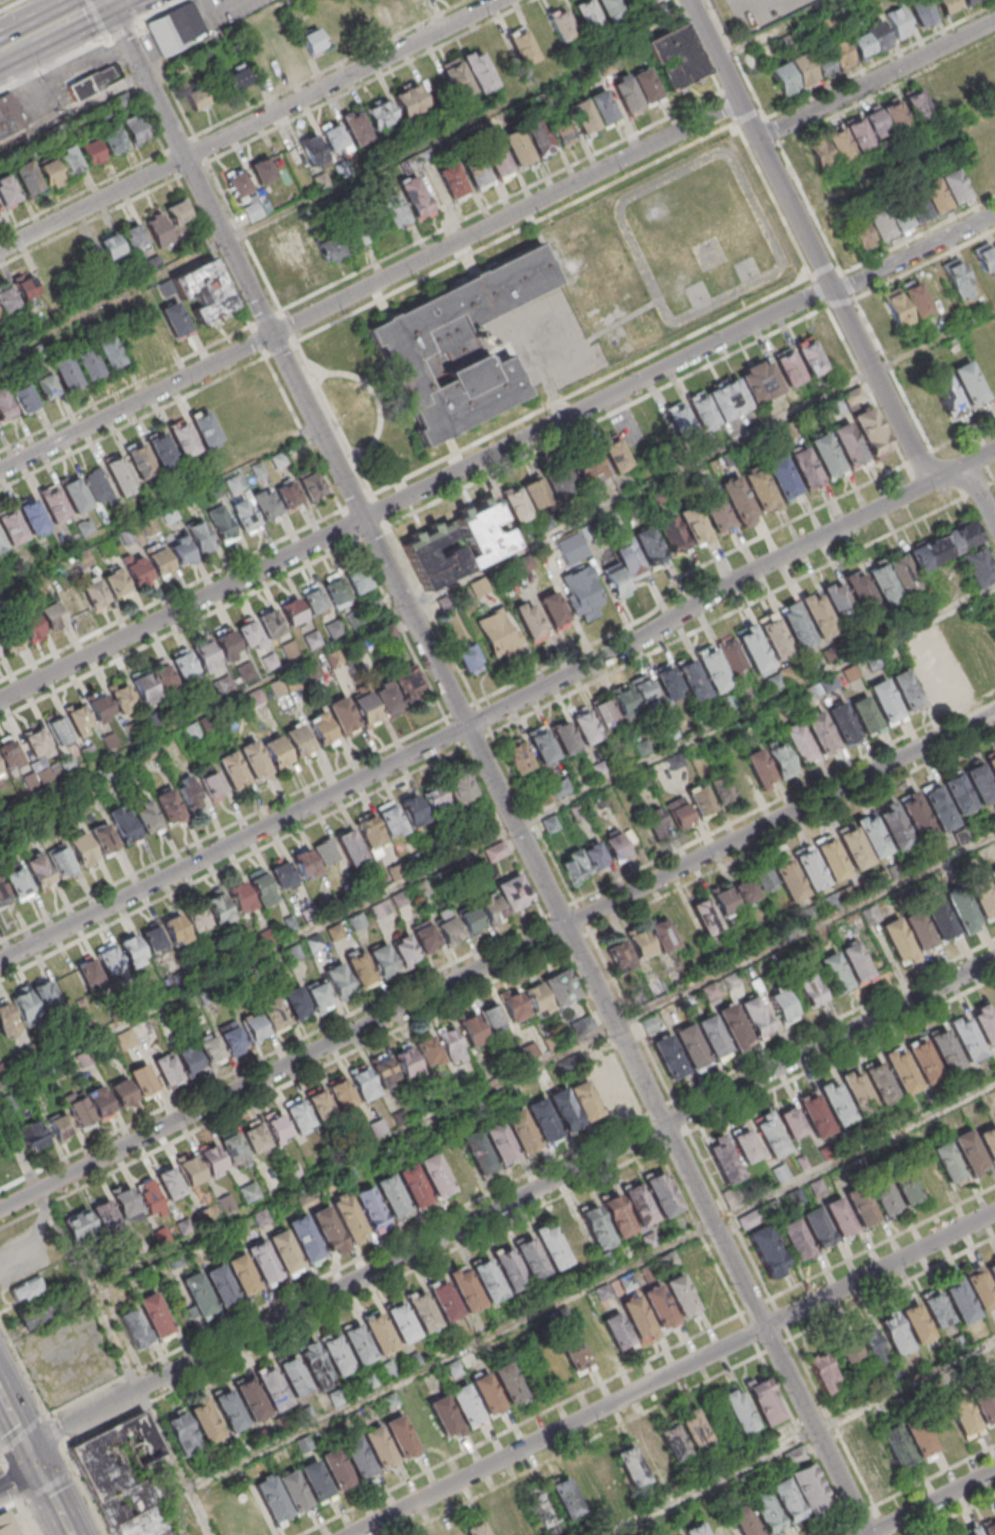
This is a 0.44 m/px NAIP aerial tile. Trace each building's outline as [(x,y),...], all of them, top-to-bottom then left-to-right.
[(159,57),(208,36),(193,0),(144,21),(159,57)] [(387,15),(405,5),(402,0),(379,0),(387,15)] [(590,0),(581,0),(572,5),(587,34),(603,25),(590,0)] [(611,24),(626,14),(617,0),(594,0),(611,24)] [(908,7),(920,29),(937,20),(926,0),(920,0),(908,7)] [(943,16),(961,8),(957,0),(937,0),(943,16)] [(577,33),(562,5),(545,15),(561,43),(577,33)] [(885,14),(897,40),(914,32),(901,6),(885,14)] [(685,22),(645,39),(667,91),(707,74),(685,22)] [(847,38),(857,59),(892,43),(882,22),(847,38)] [(327,49),(316,25),(299,33),(310,57),(327,49)] [(519,68),(539,58),(523,25),(503,35),(519,68)] [(836,72),(853,67),(846,42),(829,46),(836,72)] [(497,85),(478,45),(460,54),(479,94),(497,85)] [(781,96),(798,88),(799,89),(816,80),(803,53),(768,70),(781,96)] [(827,54),(813,58),(819,75),(832,71),(827,54)] [(474,92),(458,56),(440,64),(456,100),(474,92)] [(91,90),(115,81),(109,66),(86,75),(91,90)] [(228,95),(252,83),(244,66),(219,78),(228,95)] [(649,67),(611,82),(625,115),(662,100),(649,67)] [(428,107),(415,82),(391,94),(403,120),(428,107)] [(192,111),(209,103),(201,85),(184,94),(192,111)] [(568,104),(582,137),(601,129),(600,129),(618,121),(604,89),(568,104)] [(0,96),(0,136),(24,128),(12,92),(0,96)] [(908,104),(923,96),(938,125),(922,133),(908,104)] [(398,121),(387,98),(364,108),(374,131),(398,121)] [(885,114),(901,107),(915,135),(900,143),(885,114)] [(342,118),(355,147),(372,139),(359,110),(342,118)] [(549,116),(559,146),(575,141),(565,111),(549,116)] [(120,120),(131,143),(148,135),(136,112),(120,120)] [(523,125),(539,157),(556,148),(540,116),(523,125)] [(347,147),(337,120),(320,126),(330,153),(347,147)] [(109,155),(127,148),(116,124),(99,131),(109,155)] [(848,133),(864,125),(878,153),(862,161),(848,133)] [(501,134),(517,168),(535,160),(519,126),(501,134)] [(296,139),(310,169),(328,160),(315,131),(296,139)] [(829,142),(845,134),(859,163),(843,171),(829,142)] [(104,158),(94,135),(77,143),(87,165),(104,158)] [(496,181),(513,174),(499,139),(481,146),(496,181)] [(56,150),(64,176),(83,170),(74,144),(56,150)] [(473,191),(491,185),(480,153),(462,158),(473,191)] [(259,186),(277,177),(266,156),(249,165),(259,186)] [(66,181),(53,157),(37,165),(50,189),(66,181)] [(26,198),(43,190),(29,159),(12,167),(26,198)] [(451,202),(469,193),(454,162),(436,171),(451,202)] [(335,169),(338,176),(348,170),(344,163),(335,169)] [(234,200),(251,194),(243,170),(225,176),(234,200)] [(5,209),(22,201),(8,173),(0,176),(0,198),(5,209)] [(397,182),(416,220),(434,212),(414,173),(397,182)] [(942,184),(960,175),(974,204),(957,212),(942,184)] [(932,218),(919,191),(863,217),(864,219),(847,227),(859,252),(896,236),(896,235),(932,218)] [(390,230),(408,225),(399,192),(381,197),(390,230)] [(171,226),(190,218),(183,199),(164,206),(171,226)] [(247,222),(269,215),(263,200),(242,207),(247,222)] [(143,223),(159,249),(175,239),(158,213),(143,223)] [(317,269),(304,235),(306,234),(299,218),(248,237),(255,257),(277,249),(281,258),(262,265),(271,287),(317,269)] [(131,253),(148,245),(138,222),(121,230),(131,253)] [(350,251),(366,242),(358,226),(341,234),(350,251)] [(107,261),(124,254),(114,230),(97,237),(107,261)] [(322,262),(345,256),(340,235),(316,241),(322,262)] [(364,328),(540,240),(561,283),(471,327),(489,360),(509,350),(531,396),(424,450),(414,431),(418,428),(378,347),(374,349),(364,328)] [(989,240),(971,249),(983,273),(994,267),(994,252),(989,240)] [(100,267),(98,246),(82,246),(83,267),(100,267)] [(940,264),(957,299),(975,291),(957,255),(940,264)] [(147,261),(151,270),(160,267),(157,257),(147,261)] [(169,276),(179,300),(194,293),(199,306),(191,309),(198,325),(237,310),(216,257),(169,276)] [(13,283),(25,301),(41,290),(30,272),(13,283)] [(900,287),(916,318),(932,310),(917,279),(900,287)] [(10,284),(0,289),(0,310),(1,313),(19,305),(10,284)] [(897,327),(913,320),(898,288),(882,295),(897,327)] [(191,332),(177,300),(159,308),(173,340),(191,332)] [(844,357),(835,329),(816,335),(825,363),(844,357)] [(124,363),(113,335),(96,342),(107,370),(124,363)] [(825,372),(814,338),(796,344),(807,378),(825,372)] [(103,373),(91,345),(73,353),(86,381),(103,373)] [(791,349),(773,357),(787,388),(805,381),(791,349)] [(82,383),(66,352),(50,361),(65,392),(82,383)] [(686,397),(700,431),(753,409),(752,406),(783,393),(768,357),(735,371),(737,375),(704,389),(686,397)] [(969,404),(987,396),(969,358),(951,368),(969,404)] [(838,369),(843,382),(855,377),(850,365),(838,369)] [(31,376),(42,401),(59,394),(47,369),(31,376)] [(947,416),(965,407),(947,370),(929,379),(947,416)] [(20,415),(37,409),(28,381),(10,387),(20,415)] [(15,414),(1,382),(0,383),(0,421),(15,414)] [(864,399),(858,387),(842,396),(849,407),(864,399)] [(695,432),(683,403),(662,412),(675,441),(695,432)] [(872,455),(892,445),(872,405),(853,415),(872,455)] [(221,442),(207,407),(189,414),(203,449),(221,442)] [(200,450),(184,419),(167,428),(183,459),(200,450)] [(850,465),(868,457),(850,419),(832,429),(850,465)] [(614,475),(634,466),(631,462),(652,452),(640,425),(600,443),(614,475)] [(177,462),(163,430),(146,437),(159,469),(177,462)] [(827,476),(846,468),(827,430),(809,440),(827,476)] [(137,479),(155,472),(143,442),(125,449),(137,479)] [(824,486),(807,446),(788,454),(804,494),(824,486)] [(607,475),(595,452),(571,465),(584,488),(607,475)] [(784,498),(802,489),(784,452),(766,461),(784,498)] [(103,462),(121,498),(138,489),(120,454),(103,462)] [(761,510),(780,501),(761,463),(743,473),(761,510)] [(83,474),(97,505),(113,498),(99,467),(83,474)] [(544,482),(557,502),(578,489),(566,468),(544,482)] [(298,479),(309,503),(326,495),(315,471),(298,479)] [(738,518),(756,510),(738,472),(720,481),(738,518)] [(59,482),(75,515),(93,505),(77,473),(59,482)] [(514,524),(533,516),(532,512),(551,504),(541,477),(518,486),(501,492),(514,524)] [(275,488),(287,514),(305,506),(292,480),(275,488)] [(70,516),(54,484),(38,491),(53,524),(70,516)] [(259,520),(278,517),(273,490),(255,493),(259,520)] [(701,502),(715,534),(734,526),(719,494),(701,502)] [(243,535),(260,528),(247,497),(230,504),(243,535)] [(48,528),(35,498),(17,505),(31,536),(48,528)] [(457,520),(475,555),(467,559),(472,570),(517,547),(507,528),(498,532),(493,532),(489,525),(502,518),(493,502),(457,520)] [(678,511),(693,549),(711,541),(696,503),(678,511)] [(207,511),(222,544),(238,537),(223,504),(207,511)] [(177,517),(172,507),(160,513),(166,523),(177,517)] [(10,546),(27,538),(12,508),(0,515),(0,526),(10,546)] [(688,548),(674,515),(655,522),(669,556),(688,548)] [(907,549),(919,571),(984,538),(973,516),(907,549)] [(186,527),(201,554),(217,546),(202,519),(186,527)] [(472,570),(426,593),(403,547),(450,524),(457,538),(434,549),(438,557),(460,546),(467,559),(472,570)] [(633,533),(647,568),(665,560),(651,525),(633,533)] [(177,566),(195,559),(186,535),(168,542),(177,566)] [(632,593),(627,581),(645,573),(630,535),(610,543),(618,561),(602,568),(615,600),(632,593)] [(977,588),(994,579),(994,572),(980,544),(960,554),(977,588)] [(164,547),(146,554),(156,578),(174,571),(164,547)] [(885,561),(904,596),(921,588),(901,548),(895,552),(896,555),(885,561)] [(135,588),(153,579),(141,555),(123,564),(135,588)] [(866,570),(884,606),(902,597),(882,558),(875,561),(877,564),(866,570)] [(560,573),(578,623),(599,615),(596,605),(603,602),(589,562),(560,573)] [(372,586),(361,565),(344,574),(355,595),(372,586)] [(131,591),(119,567),(102,576),(113,600),(131,591)] [(334,609),(351,602),(338,571),(321,579),(334,609)] [(843,576),(851,572),(853,577),(862,572),(880,608),(863,616),(843,576)] [(111,602),(97,577),(80,586),(94,611),(111,602)] [(823,586),(831,582),(833,587),(842,582),(860,618),(843,626),(823,586)] [(327,611),(318,584),(301,589),(310,617),(327,611)] [(57,595),(70,621),(87,612),(75,587),(57,595)] [(569,625),(556,589),(538,596),(550,631),(569,625)] [(801,597),(809,593),(811,598),(820,593),(838,629),(821,638),(801,597)] [(307,618),(295,595),(278,603),(289,627),(307,618)] [(781,613),(799,649),(817,640),(796,598),(784,605),(787,610),(781,613)] [(530,645),(547,637),(531,599),(514,606),(530,645)] [(38,609),(49,632),(66,624),(55,601),(38,609)] [(502,606),(475,619),(494,662),(521,650),(502,606)] [(285,634),(274,607),(256,615),(256,618),(235,627),(245,651),(285,634)] [(759,624),(768,620),(765,614),(774,610),(795,651),(777,660),(759,624)] [(28,644),(45,634),(32,612),(16,622),(28,644)] [(344,633),(338,619),(324,625),(330,639),(344,633)] [(737,635),(746,631),(744,625),(753,621),(774,664),(756,673),(737,635)] [(24,645),(13,623),(0,630),(0,640),(6,653),(24,645)] [(212,637),(223,663),(242,656),(231,629),(212,637)] [(302,636),(310,650),(323,643),(316,629),(302,636)] [(716,643),(735,680),(744,676),(741,670),(749,666),(735,637),(724,642),(723,640),(716,643)] [(221,665),(209,640),(191,650),(203,674),(221,665)] [(300,654),(294,640),(280,646),(286,660),(300,654)] [(840,642),(846,654),(828,663),(822,651),(840,642)] [(483,666),(471,643),(454,652),(466,675),(483,666)] [(696,655),(714,646),(733,684),(715,693),(696,655)] [(196,678),(192,651),(173,654),(177,681),(196,678)] [(267,671),(279,665),(273,652),(261,658),(267,671)] [(800,660),(807,674),(819,667),(812,653),(800,660)] [(692,704),(709,696),(691,655),(673,663),(692,704)] [(311,680),(322,677),(317,660),(306,663),(311,680)] [(683,695),(668,662),(651,669),(667,702),(683,695)] [(779,670),(786,683),(804,675),(797,662),(779,670)] [(141,706),(179,690),(167,663),(130,678),(141,706)] [(406,702),(426,692),(413,663),(393,673),(406,702)] [(238,668),(243,681),(254,677),(249,664),(238,668)] [(889,675),(906,666),(924,702),(907,711),(889,675)] [(779,673),(785,685),(774,691),(768,679),(779,673)] [(300,687),(295,674),(269,684),(274,697),(300,687)] [(640,712),(637,706),(655,699),(646,674),(628,681),(630,686),(612,693),(621,719),(640,712)] [(867,685),(884,676),(902,712),(885,721),(867,685)] [(374,691),(382,687),(380,684),(390,679),(403,705),(385,714),(374,691)] [(83,699),(85,703),(65,711),(76,738),(98,729),(106,749),(116,745),(105,718),(136,706),(126,682),(106,690),(106,689),(83,699)] [(749,687),(756,699),(743,706),(737,693),(749,687)] [(351,699),(368,690),(381,716),(364,725),(351,699)] [(849,702),(866,693),(883,729),(869,736),(866,731),(864,732),(849,702)] [(326,703),(344,695),(358,724),(340,733),(326,703)] [(728,695),(736,710),(723,717),(715,702),(728,695)] [(618,723),(610,697),(591,703),(600,729),(618,723)] [(825,708),(842,699),(861,735),(843,744),(825,708)] [(571,717),(588,708),(601,734),(583,742),(571,717)] [(804,718),(821,709),(840,745),(822,754),(804,718)] [(42,719),(57,747),(72,739),(57,711),(42,719)] [(308,721),(325,713),(337,736),(319,745),(308,721)] [(580,749),(565,719),(548,728),(563,757),(580,749)] [(283,731),(300,722),(313,748),(295,756),(283,731)] [(816,759),(798,723),(782,731),(801,767),(816,759)] [(41,727),(22,736),(34,762),(53,753),(41,727)] [(528,736),(545,728),(559,756),(542,765),(528,736)] [(263,742),(280,734),(292,757),(275,766),(263,742)] [(764,745),(782,736),(800,772),(782,781),(764,745)] [(12,737),(0,743),(0,757),(7,771),(25,763),(12,737)] [(237,746),(255,737),(272,770),(254,779),(237,746)] [(533,767),(520,737),(501,746),(514,775),(533,767)] [(759,791),(775,783),(759,748),(742,755),(759,791)] [(217,757),(234,749),(251,781),(233,790),(217,757)] [(985,759),(994,754),(994,779),(985,759)] [(668,758),(669,768),(683,766),(681,756),(668,758)] [(981,760),(994,788),(994,798),(981,805),(963,769),(981,760)] [(227,795),(212,763),(195,771),(210,803),(227,795)] [(602,764),(594,768),(598,777),(606,772),(602,764)] [(454,808),(477,798),(464,770),(442,781),(454,808)] [(941,780),(959,771),(977,807),(959,816),(941,780)] [(719,807),(734,798),(722,774),(706,783),(719,807)] [(189,812),(204,803),(189,775),(173,784),(189,812)] [(572,791),(564,777),(526,796),(534,811),(572,791)] [(920,791),(937,782),(958,822),(940,831),(920,791)] [(422,793),(432,816),(451,808),(441,785),(422,793)] [(687,791),(696,818),(714,812),(705,785),(687,791)] [(184,814),(169,786),(151,796),(167,824),(184,814)] [(898,802),(908,797),(905,792),(914,788),(934,829),(916,838),(898,802)] [(411,829),(429,821),(417,793),(399,800),(411,829)] [(144,835),(162,826),(149,799),(131,807),(144,835)] [(876,813),(885,808),(883,803),(892,799),(912,840),(894,849),(876,813)] [(676,806),(673,800),(664,804),(677,831),(695,822),(684,802),(676,806)] [(377,812),(394,804),(406,827),(388,836),(377,812)] [(124,846),(141,838),(125,805),(108,814),(124,846)] [(671,834),(658,807),(641,814),(654,842),(671,834)] [(356,823),(373,814),(386,841),(369,849),(356,823)] [(855,823),(872,815),(890,850),(873,859),(855,823)] [(559,828),(553,816),(541,822),(547,834),(559,828)] [(120,848),(105,821),(89,830),(103,857),(120,848)] [(836,834),(854,825),(872,861),(854,870),(836,834)] [(367,859),(352,827),(335,836),(350,867),(367,859)] [(97,858),(85,832),(66,840),(78,866),(97,858)] [(631,855),(619,832),(601,842),(613,865),(631,855)] [(312,845),(325,866),(339,858),(327,837),(312,845)] [(813,846),(831,837),(849,873),(831,882),(813,846)] [(484,850),(491,862),(509,853),(503,840),(484,850)] [(568,883),(607,864),(597,841),(558,859),(568,883)] [(48,850),(56,881),(74,876),(66,845),(48,850)] [(291,855),(308,847),(320,870),(303,879),(291,855)] [(793,856),(811,848),(829,883),(812,892),(793,856)] [(22,860),(37,889),(54,881),(40,851),(22,860)] [(772,867),(790,858),(808,894),(791,903),(772,867)] [(270,868),(287,860),(298,881),(280,889),(270,868)] [(886,867),(898,861),(905,874),(893,879),(886,867)] [(32,895),(19,863),(2,870),(15,902),(32,895)] [(403,877),(400,865),(388,868),(391,880),(403,877)] [(986,871),(994,866),(994,889),(986,871)] [(249,872),(257,908),(275,903),(268,868),(249,872)] [(435,875),(442,888),(455,881),(449,868),(435,875)] [(9,903),(0,872),(0,906),(9,903)] [(865,877),(878,872),(884,884),(872,890),(865,877)] [(982,872),(994,898),(994,911),(983,917),(965,881),(982,872)] [(732,882),(749,874),(761,897),(743,906),(732,882)] [(227,888),(244,880),(256,904),(239,912),(227,888)] [(413,887),(419,900),(432,893),(426,880),(413,887)] [(943,892),(961,884),(979,921),(974,923),(976,928),(964,934),(943,892)] [(711,893),(728,885),(740,909),(723,917),(711,893)] [(837,892),(849,886),(855,899),(843,904),(837,892)] [(391,897),(398,910),(411,903),(405,890),(391,897)] [(193,934),(213,926),(214,929),(234,921),(223,892),(183,908),(193,934)] [(823,898),(835,893),(841,905),(829,911),(823,898)] [(923,906),(940,897),(958,932),(940,940),(923,906)] [(690,904),(702,938),(719,932),(708,898),(690,904)] [(371,908),(377,921),(392,914),(386,901),(371,908)] [(880,921),(875,907),(861,912),(866,925),(880,921)] [(307,923),(316,918),(312,908),(302,913),(307,923)] [(901,917),(919,908),(936,942),(919,951),(901,917)] [(348,919),(355,931),(368,925),(362,912),(348,919)] [(173,948),(192,939),(178,913),(160,922),(173,948)] [(880,925),(897,916),(918,958),(909,962),(907,957),(898,961),(880,925)] [(648,925),(665,917),(680,945),(663,954),(648,925)] [(412,931),(430,922),(441,946),(424,954),(412,931)] [(327,930),(333,944),(347,937),(340,923),(327,930)] [(141,929),(149,953),(166,948),(158,924),(141,929)] [(627,936),(645,928),(657,952),(640,961),(627,936)] [(147,962),(133,933),(116,941),(130,970),(147,962)] [(306,941),(313,955),(326,948),(319,934),(306,941)] [(391,942),(408,934),(419,957),(402,966),(391,942)] [(605,947),(623,939),(636,966),(620,975),(605,947)] [(841,949),(857,941),(875,975),(858,983),(841,949)] [(103,975),(122,971),(116,943),(97,948),(103,975)] [(368,951),(386,943),(397,966),(380,975),(368,951)] [(284,951),(291,965),(304,958),(298,945),(284,951)] [(345,959),(362,950),(374,974),(357,982),(345,959)] [(819,959),(836,951),(853,985),(836,993),(819,959)] [(85,986),(102,977),(91,956),(74,964),(85,986)] [(324,970),(341,962),(353,985),(336,994),(324,970)] [(542,980),(566,968),(580,995),(556,1007),(542,980)] [(797,979),(813,971),(828,1002),(812,1010),(797,979)] [(74,991),(71,975),(61,976),(63,993),(74,991)] [(61,1002),(49,977),(31,986),(43,1010),(61,1002)] [(306,989),(318,1014),(334,1007),(331,1002),(334,1000),(324,980),(315,984),(314,982),(306,985),(308,988),(306,989)] [(648,986),(660,980),(667,992),(654,999),(648,986)] [(523,989),(540,981),(552,1004),(534,1013),(523,989)] [(702,988),(715,981),(721,994),(709,1000),(702,988)] [(281,993),(298,984),(310,1008),(293,1016),(281,993)] [(22,1025),(39,1017),(27,987),(10,994),(22,1025)] [(769,996),(785,988),(800,1018),(784,1026),(769,996)] [(501,999),(518,991),(529,1014),(512,1023),(501,999)] [(740,1002),(756,994),(773,1028),(757,1036),(740,1002)] [(4,997),(0,1000),(0,1033),(1,1036),(19,1027),(4,997)] [(262,1008),(279,999),(291,1023),(273,1031),(262,1008)] [(717,1010),(734,1001),(753,1039),(745,1043),(747,1048),(738,1052),(717,1010)] [(989,1006),(994,1018),(994,1040),(986,1045),(971,1015),(977,1012),(975,1008),(985,1003),(988,1007),(989,1006)] [(240,1021),(258,1012),(269,1036),(252,1045),(240,1021)] [(696,1021),(714,1012),(732,1049),(715,1058),(696,1021)] [(458,1021),(475,1013),(488,1039),(471,1048),(458,1021)] [(641,1022),(654,1016),(660,1029),(648,1035),(641,1022)] [(950,1027),(968,1018),(986,1054),(968,1063),(950,1027)] [(674,1032),(692,1023),(710,1060),(693,1069),(674,1032)] [(221,1033),(238,1025),(249,1049),(232,1057),(221,1033)] [(467,1055),(451,1025),(435,1033),(451,1064),(467,1055)] [(122,1052),(137,1044),(129,1029),(114,1037),(122,1052)] [(928,1038),(946,1029),(964,1065),(946,1074),(928,1038)] [(652,1042),(669,1033),(688,1070),(671,1079),(652,1042)] [(198,1043),(215,1034),(227,1058),(210,1066),(198,1043)] [(415,1042),(432,1034),(443,1058),(426,1066),(415,1042)] [(907,1049),(924,1040),(942,1076),(925,1085),(907,1049)] [(176,1051),(192,1043),(203,1066),(188,1074),(176,1051)] [(393,1054),(410,1046),(422,1070),(405,1078),(393,1054)] [(882,1053),(891,1049),(893,1054),(902,1050),(921,1086),(903,1095),(882,1053)] [(153,1059),(163,1054),(165,1059),(172,1055),(183,1077),(166,1085),(153,1059)] [(371,1064),(388,1055),(400,1079),(382,1087),(371,1064)] [(587,1070),(609,1117),(630,1107),(608,1060),(587,1070)] [(863,1069),(880,1060),(899,1096),(881,1105),(863,1069)] [(129,1071),(146,1062),(159,1087),(142,1096),(129,1071)] [(349,1075),(367,1066),(380,1093),(363,1102),(349,1075)] [(838,1075),(847,1071),(850,1076),(859,1072),(877,1107),(859,1116),(838,1075)] [(108,1084),(125,1075),(137,1099),(119,1107),(108,1084)] [(328,1086),(345,1078),(357,1101),(339,1110),(328,1086)] [(588,1126),(606,1117),(587,1078),(569,1087),(588,1126)] [(817,1086),(826,1082),(828,1087),(837,1082),(855,1118),(837,1127),(817,1086)] [(85,1093),(102,1084),(115,1109),(98,1117),(85,1093)] [(567,1134),(584,1125),(565,1087),(547,1095),(567,1134)] [(306,1097),(323,1088),(337,1115),(319,1124),(306,1097)] [(798,1102),(816,1093),(834,1129),(816,1138),(798,1102)] [(545,1144),(563,1136),(544,1097),(526,1106),(545,1144)] [(284,1108),(302,1099),(313,1123),(296,1131),(284,1108)] [(780,1113),(796,1105),(809,1131),(792,1139),(780,1113)] [(523,1154),(541,1146),(522,1107),(504,1116),(523,1154)] [(756,1124),(764,1120),(761,1114),(771,1109),(791,1150),(774,1158),(756,1124)] [(47,1119),(56,1140),(75,1133),(66,1111),(47,1119)] [(266,1121),(281,1114),(291,1134),(283,1138),(286,1143),(279,1147),(266,1121)] [(52,1141),(41,1117),(17,1129),(29,1152),(52,1141)] [(502,1165),(520,1157),(502,1120),(484,1129),(502,1165)] [(242,1131),(259,1123),(271,1147),(254,1155),(242,1131)] [(994,1160),(994,1128),(993,1124),(976,1133),(990,1162),(994,1160)] [(733,1136),(750,1127),(764,1155),(747,1164),(733,1136)] [(971,1178),(980,1174),(977,1169),(986,1164),(968,1128),(950,1137),(971,1178)] [(480,1176),(498,1167),(479,1129),(461,1137),(480,1176)] [(220,1141),(237,1132),(249,1156),(232,1164),(220,1141)] [(724,1185),(742,1178),(723,1134),(706,1141),(724,1185)] [(949,1186),(966,1177),(947,1139),(929,1148),(949,1186)] [(198,1152),(216,1144),(227,1167),(210,1176),(198,1152)] [(437,1198),(455,1189),(436,1152),(419,1161),(437,1198)] [(176,1162),(194,1154),(205,1177),(188,1186),(176,1162)] [(903,1206),(921,1197),(904,1162),(886,1171),(903,1206)] [(415,1209),(433,1200),(414,1163),(397,1172),(415,1209)] [(155,1174),(172,1165),(186,1192),(168,1201),(155,1174)] [(774,1170),(786,1165),(792,1177),(780,1183),(774,1170)] [(645,1180),(664,1170),(683,1209),(664,1218),(645,1180)] [(394,1219),(411,1210),(392,1173),(375,1182),(394,1219)] [(884,1220),(902,1211),(882,1173),(865,1182),(884,1220)] [(336,1186),(331,1177),(319,1182),(324,1192),(336,1186)] [(809,1184),(821,1178),(827,1191),(815,1197),(809,1184)] [(624,1191),(641,1183),(659,1219),(642,1227),(624,1191)] [(862,1230),(880,1221),(861,1183),(843,1192),(862,1230)] [(372,1230),(390,1221),(371,1184),(354,1193),(372,1230)] [(112,1195),(129,1186),(141,1210),(123,1218),(112,1195)] [(723,1193),(737,1186),(745,1202),(731,1209),(723,1193)] [(602,1202),(619,1193),(637,1230),(620,1239),(602,1202)] [(349,1240),(367,1231),(348,1194),(331,1203),(349,1240)] [(841,1242),(858,1234),(839,1195),(821,1204),(841,1242)] [(766,1205),(778,1199),(785,1212),(773,1217),(766,1205)] [(329,1251),(346,1242),(327,1205),(310,1214),(329,1251)] [(580,1213),(597,1205),(616,1242),(598,1251),(580,1213)] [(819,1253),(837,1244),(818,1205),(800,1214),(819,1253)] [(762,1207),(769,1219),(745,1231),(739,1218),(762,1207)] [(574,1261),(591,1254),(574,1213),(556,1220),(574,1261)] [(306,1260),(323,1251),(304,1214),(287,1223),(306,1260)] [(797,1264),(815,1255),(796,1217),(778,1226),(797,1264)] [(766,1271),(784,1262),(765,1224),(747,1232),(766,1271)] [(555,1271),(572,1262),(553,1225),(544,1230),(542,1225),(533,1229),(555,1271)] [(286,1275),(304,1266),(285,1229),(268,1238),(286,1275)] [(642,1238),(654,1232),(660,1244),(648,1250),(642,1238)] [(533,1280),(550,1271),(532,1236),(515,1245),(533,1280)] [(265,1286),(282,1277),(263,1240),(246,1249),(265,1286)] [(512,1292),(529,1283),(511,1247),(493,1256),(512,1292)] [(663,1256),(675,1250),(681,1263),(669,1269),(663,1256)] [(242,1296),(260,1287),(242,1253),(225,1262),(242,1296)] [(598,1259),(611,1254),(617,1266),(605,1272),(598,1259)] [(490,1304),(507,1295),(489,1258),(471,1267),(490,1304)] [(984,1265),(994,1260),(994,1286),(984,1265)] [(221,1307),(238,1298),(221,1263),(204,1272),(221,1307)] [(642,1270),(654,1264),(660,1277),(648,1282),(642,1270)] [(981,1266),(994,1294),(994,1304),(981,1311),(963,1275),(981,1266)] [(468,1313),(485,1305),(468,1270),(450,1279),(468,1313)] [(199,1317),(216,1309),(198,1271),(180,1280),(199,1317)] [(665,1282),(682,1273),(700,1308),(682,1317),(665,1282)] [(15,1305),(45,1291),(39,1275),(8,1289),(15,1305)] [(446,1323),(463,1314),(445,1279),(428,1288),(446,1323)] [(943,1290),(960,1281),(978,1317),(961,1326),(943,1290)] [(597,1289),(609,1284),(615,1296),(603,1302),(597,1289)] [(643,1292),(661,1284),(678,1319),(661,1328),(643,1292)] [(424,1334),(441,1326),(423,1291),(406,1300),(424,1334)] [(921,1300),(939,1291),(953,1321),(936,1330),(921,1300)] [(154,1342),(173,1333),(154,1292),(135,1301),(154,1342)] [(621,1303),(639,1294),(660,1336),(643,1344),(640,1339),(639,1340),(621,1303)] [(402,1344),(420,1336),(402,1301),(385,1310),(402,1344)] [(899,1311),(916,1302),(934,1338),(917,1347),(899,1311)] [(16,1316),(23,1331),(51,1318),(45,1303),(16,1316)] [(554,1312),(567,1307),(573,1319),(561,1325),(554,1312)] [(116,1317),(132,1351),(151,1342),(134,1308),(116,1317)] [(603,1320),(620,1311),(636,1342),(618,1351),(603,1320)] [(380,1356),(398,1347),(380,1312),(363,1321),(380,1356)] [(877,1322),(895,1313),(913,1349),(895,1358),(877,1322)] [(359,1367),(376,1358),(358,1323),(341,1332),(359,1367)] [(873,1325),(835,1341),(850,1375),(872,1366),(872,1367),(888,1360),(873,1325)] [(557,1337),(575,1329),(592,1364),(575,1373),(557,1337)] [(337,1378),(354,1369),(337,1334),(319,1343),(337,1378)] [(315,1388),(333,1380),(315,1345),(297,1354),(315,1388)] [(807,1359),(823,1351),(838,1380),(830,1384),(834,1391),(825,1395),(807,1359)] [(405,1357),(417,1352),(423,1364),(411,1370),(405,1357)] [(294,1399),(311,1390),(293,1356),(276,1364),(294,1399)] [(446,1366),(458,1359),(466,1373),(453,1380),(446,1366)] [(510,1405),(527,1396),(509,1361),(492,1370),(510,1405)] [(273,1413),(291,1404),(272,1367),(255,1375),(273,1413)] [(489,1416),(506,1407),(488,1372),(471,1381),(489,1416)] [(361,1379),(373,1374),(379,1386),(367,1392),(361,1379)] [(764,1427),(784,1418),(766,1374),(745,1383),(764,1427)] [(252,1423),(269,1414),(251,1377),(233,1386),(252,1423)] [(984,1382),(994,1403),(994,1421),(985,1426),(966,1390),(984,1382)] [(468,1430),(485,1421),(466,1383),(449,1392),(468,1430)] [(230,1435),(247,1425),(229,1389),(211,1397),(230,1435)] [(327,1395),(339,1389),(345,1402),(333,1408),(327,1395)] [(743,1437),(760,1428),(741,1391),(736,1394),(733,1389),(722,1395),(743,1437)] [(382,1399),(394,1392),(400,1404),(388,1411),(382,1399)] [(944,1402),(962,1393),(980,1429),(962,1438),(944,1402)] [(428,1403),(445,1394),(465,1434),(456,1438),(454,1433),(445,1438),(428,1403)] [(207,1446),(224,1437),(206,1400),(188,1409),(207,1446)] [(695,1457),(714,1449),(695,1407),(677,1415),(695,1457)] [(109,1534),(176,1534),(152,1478),(130,1487),(112,1446),(122,1442),(133,1467),(162,1455),(144,1411),(70,1443),(109,1534)] [(184,1458),(202,1449),(183,1412),(166,1421),(184,1458)] [(383,1423),(401,1414),(419,1451),(402,1460),(383,1423)] [(901,1423),(919,1414),(937,1450),(919,1459),(901,1423)] [(840,1425),(845,1437),(865,1428),(859,1417),(840,1425)] [(878,1432),(896,1423),(914,1459),(897,1468),(878,1432)] [(659,1432),(676,1424),(692,1454),(675,1463),(659,1432)] [(362,1434),(379,1425),(397,1462),(380,1471),(362,1434)] [(849,1440),(865,1482),(885,1475),(869,1432),(849,1440)] [(637,1443),(654,1434),(672,1469),(655,1478),(637,1443)] [(296,1441),(308,1436),(314,1448),(302,1454),(296,1441)] [(340,1445),(358,1436),(376,1472),(358,1481),(340,1445)] [(782,1453),(788,1466),(808,1456),(802,1443),(782,1453)] [(634,1492),(651,1483),(632,1446),(615,1454),(634,1492)] [(319,1456),(336,1447),(354,1483),(337,1492),(319,1456)] [(627,1487),(608,1455),(591,1464),(609,1497),(627,1487)] [(298,1468),(315,1460),(333,1494),(315,1503),(298,1468)] [(811,1519),(821,1515),(818,1509),(832,1502),(811,1463),(789,1474),(811,1519)] [(276,1478),(293,1470),(311,1505),(293,1514),(276,1478)] [(252,1481),(272,1527),(291,1519),(272,1473),(252,1481)] [(584,1511),(566,1476),(549,1484),(567,1520),(584,1511)] [(788,1524),(806,1515),(787,1478),(770,1487),(788,1524)] [(561,1523),(544,1488),(528,1496),(545,1531),(561,1523)] [(767,1534),(785,1526),(766,1488),(748,1497),(767,1534)] [(746,1503),(729,1512),(741,1534),(762,1534),(746,1503)] [(503,1510),(485,1518),(492,1534),(514,1534),(503,1510)] [(7,1511),(0,1514),(0,1534),(19,1534),(7,1511)] [(481,1521),(488,1534),(466,1534),(464,1530),(481,1521)] [(980,1529),(994,1522),(994,1534),(983,1534),(980,1529)] [(701,1523),(684,1532),(685,1534),(707,1534),(701,1523)] [(956,1534),(978,1534),(974,1526),(956,1534)]
